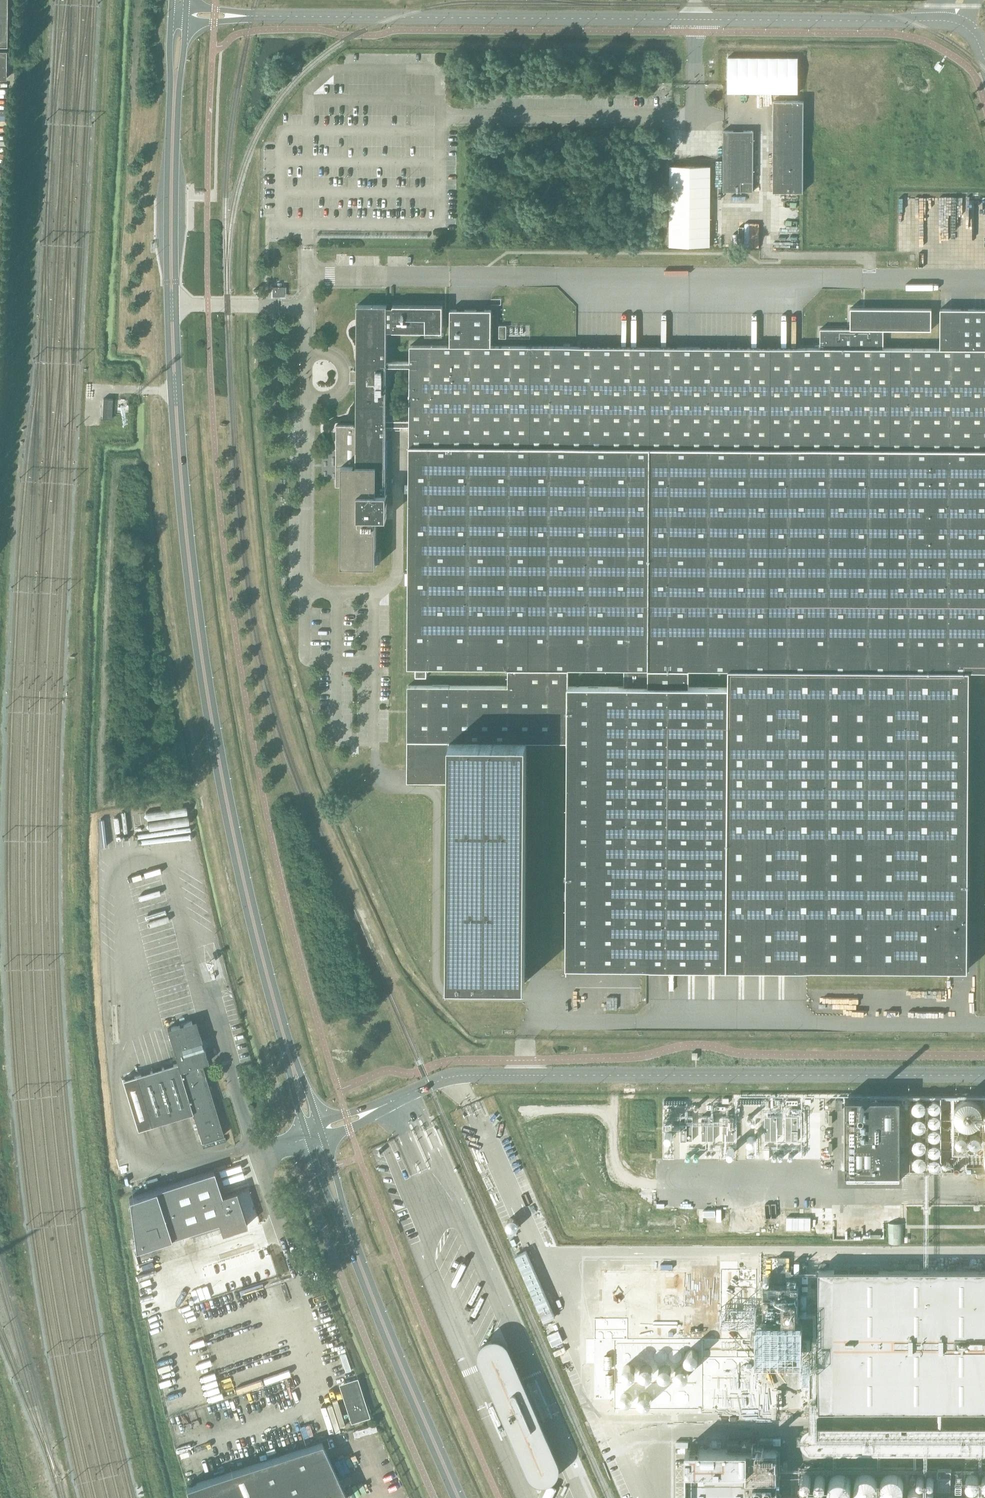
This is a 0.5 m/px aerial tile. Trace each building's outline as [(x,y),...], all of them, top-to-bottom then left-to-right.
[(798,57),(728,56),(727,91),(797,92),(798,57)] [(803,191),(804,101),(774,100),(773,170),(773,191),(803,191)] [(753,181),(753,130),(723,130),(723,191),(741,191),(741,181),(753,181)] [(711,246),(711,166),(670,166),(670,246),(711,246)] [(753,191),(753,181),(741,181),(741,191),(753,191)] [(284,295),(284,287),(273,287),(273,295),(284,295)] [(448,982),(525,983),(526,741),(567,742),(566,967),(967,970),(969,670),(984,670),(984,309),(940,308),(940,348),(883,348),(883,329),(931,330),(931,308),(850,308),(850,329),(850,334),(833,334),(833,348),(491,346),(491,310),(450,309),(450,346),(410,345),(410,361),(392,361),(393,331),(425,331),(425,337),(442,337),(442,331),(442,305),(393,305),(393,307),(387,306),(387,305),(359,305),(358,425),(338,425),(337,486),(343,486),(342,566),(375,566),(376,518),(386,518),(386,493),(391,493),(391,427),(409,427),(408,666),(415,666),(415,677),(426,677),(426,666),(508,667),(508,686),(408,685),(408,740),(450,741),(448,982)] [(111,418),(112,399),(103,398),(102,418),(111,418)] [(223,1135),(202,1064),(208,1062),(204,1047),(206,1046),(204,1041),(202,1041),(200,1033),(200,1034),(195,1020),(192,1021),(171,1027),(167,1028),(168,1032),(177,1062),(122,1079),(137,1129),(193,1113),(196,1123),(192,1124),(194,1131),(198,1130),(201,1142),(223,1135)] [(846,1098),(846,1172),(900,1172),(900,1098),(846,1098)] [(955,1107),(955,1109),(954,1110),(954,1111),(954,1113),(954,1114),(955,1116),(955,1117),(956,1119),(957,1120),(958,1121),(959,1122),(960,1123),(961,1124),(962,1125),(964,1125),(965,1126),(967,1126),(969,1126),(970,1126),(972,1125),(973,1125),(975,1124),(976,1123),(977,1123),(978,1122),(979,1120),(980,1119),(981,1118),(981,1117),(982,1115),(982,1114),(982,1112),(982,1111),(982,1110),(982,1108),(981,1107),(981,1106),(980,1104),(979,1104),(979,1103),(978,1102),(977,1101),(976,1100),(975,1100),(974,1099),(972,1099),(970,1098),(969,1098),(967,1098),(965,1098),(963,1099),(961,1100),(959,1101),(958,1102),(957,1103),(957,1104),(956,1104),(956,1106),(955,1107)] [(912,1104),(912,1105),(912,1106),(912,1107),(913,1108),(913,1109),(914,1110),(915,1111),(916,1112),(917,1112),(918,1112),(919,1112),(920,1112),(921,1112),(922,1112),(923,1111),(924,1111),(924,1110),(925,1110),(925,1109),(925,1108),(926,1107),(926,1106),(926,1105),(926,1104),(925,1103),(925,1102),(925,1101),(924,1100),(923,1100),(922,1099),(921,1099),(919,1099),(918,1099),(917,1099),(916,1099),(915,1100),(914,1101),(913,1102),(913,1103),(912,1104)] [(937,1110),(938,1109),(939,1109),(940,1108),(940,1107),(940,1106),(941,1106),(941,1105),(941,1104),(940,1103),(940,1102),(939,1101),(939,1100),(938,1100),(937,1099),(935,1099),(934,1099),(933,1099),(932,1099),(931,1100),(930,1101),(929,1102),(929,1103),(929,1104),(929,1105),(929,1106),(929,1107),(930,1108),(930,1109),(931,1109),(931,1110),(932,1110),(933,1110),(934,1111),(935,1111),(936,1110),(937,1110)] [(947,1099),(946,1099),(945,1099),(944,1099),(943,1100),(943,1101),(942,1101),(942,1102),(942,1103),(942,1104),(942,1105),(943,1106),(944,1107),(945,1107),(946,1107),(947,1107),(948,1107),(949,1106),(950,1105),(950,1104),(950,1103),(950,1102),(950,1101),(949,1100),(948,1099),(947,1099)] [(947,1109),(946,1109),(945,1109),(944,1109),(943,1110),(942,1111),(942,1112),(942,1113),(942,1114),(942,1115),(943,1115),(943,1116),(944,1116),(945,1117),(946,1117),(947,1117),(948,1117),(949,1116),(950,1115),(950,1114),(950,1113),(950,1112),(950,1111),(949,1110),(949,1109),(947,1109)] [(932,1113),(931,1114),(930,1114),(930,1115),(929,1116),(929,1117),(929,1118),(928,1118),(928,1119),(929,1120),(929,1121),(930,1122),(930,1123),(931,1124),(932,1124),(933,1124),(934,1125),(935,1125),(937,1124),(938,1124),(939,1123),(940,1122),(940,1121),(941,1120),(941,1119),(941,1118),(941,1117),(941,1116),(940,1116),(940,1115),(939,1114),(938,1113),(937,1113),(936,1113),(935,1112),(934,1112),(933,1112),(932,1113)] [(915,1129),(916,1129),(917,1130),(918,1130),(919,1130),(920,1130),(921,1130),(922,1129),(923,1129),(924,1128),(925,1127),(925,1126),(926,1125),(926,1124),(926,1123),(926,1122),(926,1121),(925,1120),(925,1119),(923,1118),(923,1117),(922,1117),(921,1117),(920,1117),(920,1116),(918,1117),(917,1117),(916,1117),(915,1118),(914,1119),(913,1120),(913,1121),(912,1122),(912,1123),(912,1124),(913,1125),(913,1126),(914,1127),(914,1128),(915,1128),(915,1129)] [(946,1128),(947,1128),(948,1127),(949,1127),(949,1126),(950,1126),(950,1125),(950,1124),(950,1123),(950,1122),(950,1121),(949,1121),(949,1120),(947,1119),(946,1119),(945,1119),(944,1120),(943,1120),(943,1121),(942,1122),(942,1123),(942,1124),(942,1125),(943,1126),(944,1127),(945,1128),(946,1128)] [(933,1138),(934,1138),(935,1138),(936,1138),(937,1138),(938,1137),(939,1137),(939,1136),(940,1136),(940,1135),(941,1134),(941,1133),(941,1132),(941,1131),(940,1130),(940,1129),(939,1129),(939,1128),(938,1128),(937,1127),(936,1127),(935,1126),(934,1127),(933,1127),(932,1127),(931,1127),(931,1128),(930,1129),(929,1130),(929,1131),(929,1132),(929,1133),(929,1134),(929,1135),(930,1136),(931,1137),(933,1138)] [(945,1138),(946,1139),(947,1138),(948,1138),(949,1137),(950,1137),(950,1136),(951,1136),(951,1135),(951,1134),(951,1133),(950,1132),(950,1131),(949,1130),(948,1130),(947,1129),(945,1129),(944,1130),(943,1130),(942,1131),(942,1132),(942,1133),(942,1134),(942,1135),(942,1136),(943,1137),(944,1138),(945,1138)] [(967,1139),(967,1138),(967,1137),(966,1136),(966,1135),(965,1134),(963,1134),(962,1134),(962,1133),(961,1134),(960,1134),(959,1134),(958,1135),(957,1136),(956,1136),(956,1137),(956,1138),(955,1139),(955,1140),(956,1141),(956,1142),(956,1143),(957,1143),(957,1144),(958,1144),(959,1145),(960,1145),(961,1146),(962,1146),(963,1145),(964,1145),(965,1144),(966,1144),(966,1143),(967,1142),(967,1141),(967,1140),(967,1139)] [(971,1144),(972,1145),(973,1145),(974,1146),(975,1146),(976,1145),(977,1145),(978,1145),(978,1144),(979,1144),(980,1143),(980,1142),(981,1141),(981,1140),(981,1139),(981,1138),(980,1137),(980,1136),(979,1136),(979,1135),(978,1135),(977,1134),(976,1134),(975,1134),(974,1134),(973,1134),(972,1134),(971,1135),(970,1136),(970,1137),(969,1137),(969,1138),(969,1139),(969,1140),(969,1141),(969,1142),(970,1143),(971,1144)] [(915,1149),(916,1150),(917,1150),(918,1151),(919,1151),(921,1151),(922,1150),(923,1150),(923,1149),(924,1149),(925,1148),(925,1147),(926,1146),(926,1145),(926,1144),(926,1143),(926,1142),(926,1141),(925,1140),(924,1139),(924,1138),(923,1138),(922,1138),(921,1137),(920,1137),(919,1137),(918,1137),(916,1138),(915,1139),(914,1139),(914,1140),(913,1140),(913,1141),(913,1142),(913,1143),(912,1144),(912,1145),(913,1146),(913,1147),(914,1148),(915,1149)] [(945,1149),(946,1149),(947,1149),(948,1149),(949,1148),(950,1147),(951,1146),(951,1145),(951,1144),(950,1143),(950,1142),(949,1141),(948,1140),(946,1140),(945,1140),(944,1141),(943,1141),(942,1142),(942,1143),(942,1144),(942,1145),(942,1146),(942,1147),(943,1148),(944,1148),(945,1149)] [(940,1145),(939,1144),(938,1143),(937,1143),(936,1142),(935,1142),(934,1142),(933,1142),(932,1142),(932,1143),(931,1144),(930,1144),(929,1145),(929,1146),(929,1147),(929,1148),(929,1149),(929,1150),(929,1151),(930,1152),(931,1153),(932,1153),(933,1154),(934,1154),(935,1154),(937,1154),(938,1153),(939,1152),(940,1151),(940,1150),(941,1149),(941,1148),(941,1147),(940,1147),(940,1146),(940,1145)] [(945,1159),(946,1159),(947,1159),(948,1158),(949,1158),(949,1157),(950,1157),(950,1156),(950,1155),(950,1154),(950,1153),(949,1152),(949,1151),(947,1150),(945,1150),(944,1151),(943,1151),(943,1152),(942,1153),(942,1154),(942,1155),(942,1156),(943,1157),(944,1158),(945,1159)] [(913,1160),(913,1161),(913,1162),(913,1164),(914,1165),(915,1166),(916,1167),(917,1167),(918,1168),(919,1168),(920,1168),(922,1168),(923,1167),(924,1166),(925,1165),(926,1164),(926,1163),(926,1162),(926,1161),(926,1160),(926,1159),(926,1158),(925,1158),(925,1157),(924,1156),(923,1155),(921,1154),(920,1154),(919,1154),(918,1154),(916,1155),(915,1156),(914,1157),(913,1158),(913,1159),(913,1160)] [(929,1161),(929,1162),(929,1163),(929,1164),(929,1165),(930,1166),(931,1167),(932,1167),(933,1168),(934,1168),(935,1168),(936,1168),(937,1168),(938,1167),(939,1166),(940,1165),(940,1164),(941,1163),(941,1162),(941,1161),(940,1161),(940,1160),(940,1159),(939,1158),(938,1157),(937,1157),(936,1156),(935,1156),(934,1156),(933,1156),(932,1157),(931,1157),(930,1158),(930,1159),(929,1160),(929,1161)] [(945,1168),(946,1168),(947,1168),(948,1168),(949,1167),(950,1166),(950,1165),(950,1164),(950,1163),(950,1162),(950,1161),(949,1161),(948,1160),(947,1160),(945,1160),(944,1160),(943,1161),(942,1162),(942,1163),(942,1164),(942,1165),(942,1166),(943,1167),(944,1167),(945,1168)] [(215,1167),(222,1193),(237,1189),(234,1179),(242,1177),(237,1161),(215,1167)] [(213,1168),(126,1196),(143,1320),(279,1276),(249,1186),(222,1195),(213,1168)] [(904,1243),(903,1207),(888,1207),(888,1243),(904,1243)] [(788,1227),(812,1227),(812,1215),(788,1216),(788,1227)] [(601,1270),(601,1340),(616,1340),(616,1409),(819,1409),(819,1270),(601,1270)] [(879,1270),(879,1271),(864,1271),(864,1270),(864,1271),(849,1271),(849,1270),(849,1271),(834,1271),(834,1270),(834,1271),(819,1271),(819,1270),(819,1409),(895,1409),(909,1409),(909,1410),(984,1410),(984,1270),(879,1270)] [(540,1420),(494,1301),(492,1299),(490,1297),(488,1296),(486,1295),(483,1294),(481,1293),(478,1293),(475,1294),(473,1295),(470,1296),(468,1297),(466,1299),(465,1301),(464,1304),(463,1306),(462,1309),(462,1311),(463,1314),(509,1433),(511,1435),(512,1437),(514,1438),(517,1440),(519,1441),(522,1441),(524,1441),(527,1441),(529,1441),(532,1440),(534,1438),(536,1437),(538,1435),(539,1432),(540,1430),(541,1428),(541,1425),(541,1422),(540,1420)] [(367,1415),(356,1380),(341,1385),(352,1420),(367,1415)] [(347,1497),(321,1442),(186,1486),(189,1497),(346,1497),(347,1497)] [(777,1448),(686,1448),(686,1497),(777,1497),(777,1448)] [(938,1468),(938,1479),(938,1485),(938,1487),(951,1487),(951,1485),(951,1479),(951,1468),(938,1468)]
